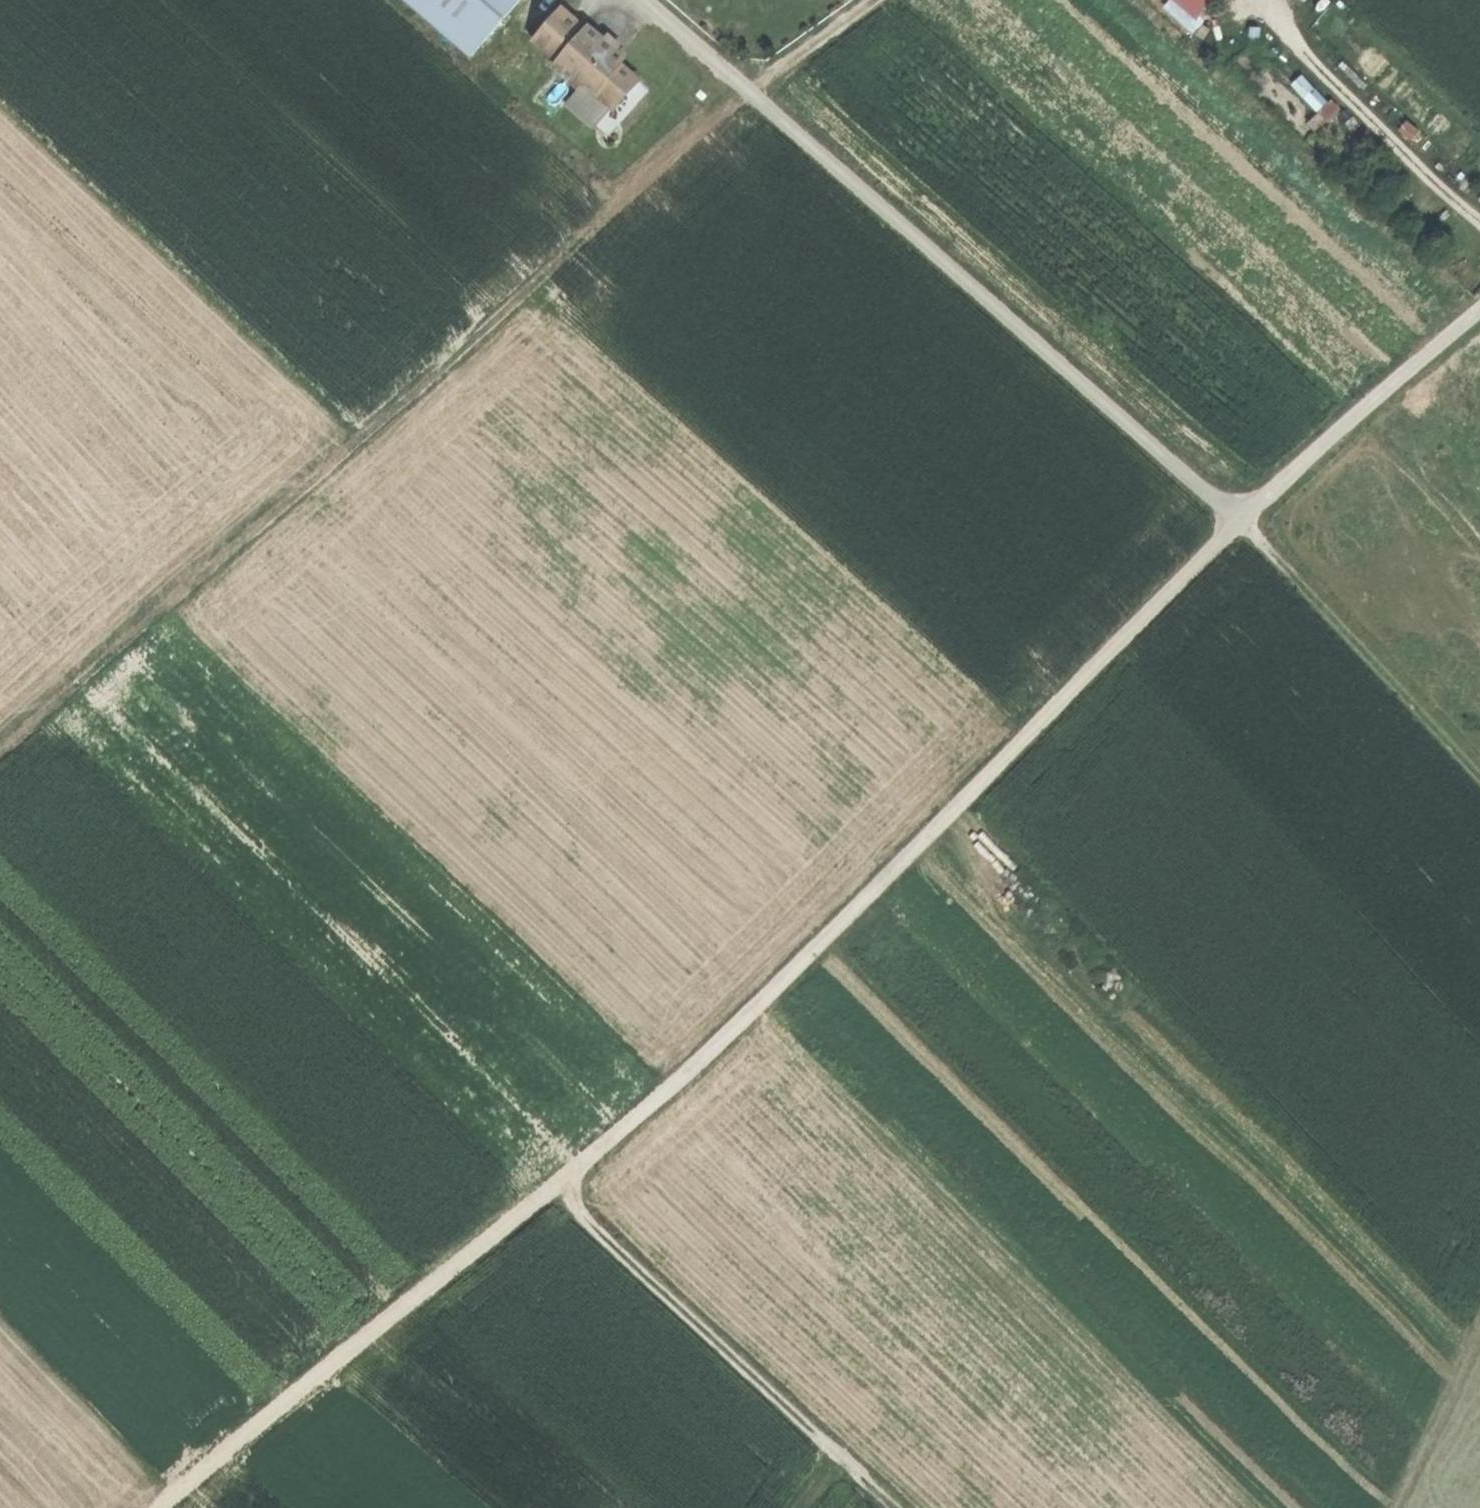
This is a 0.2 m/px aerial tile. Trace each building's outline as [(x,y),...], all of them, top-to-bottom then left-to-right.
[(471,57),(521,0),(406,0),(471,57)] [(1196,22),(1215,0),(1171,0),(1196,22)] [(562,10),(536,43),(561,62),(555,69),(579,87),(583,83),(614,107),(636,79),(617,64),(622,57),(616,52),(603,42),(562,10)] [(608,36),(603,42),(616,52),(621,45),(608,36)]
